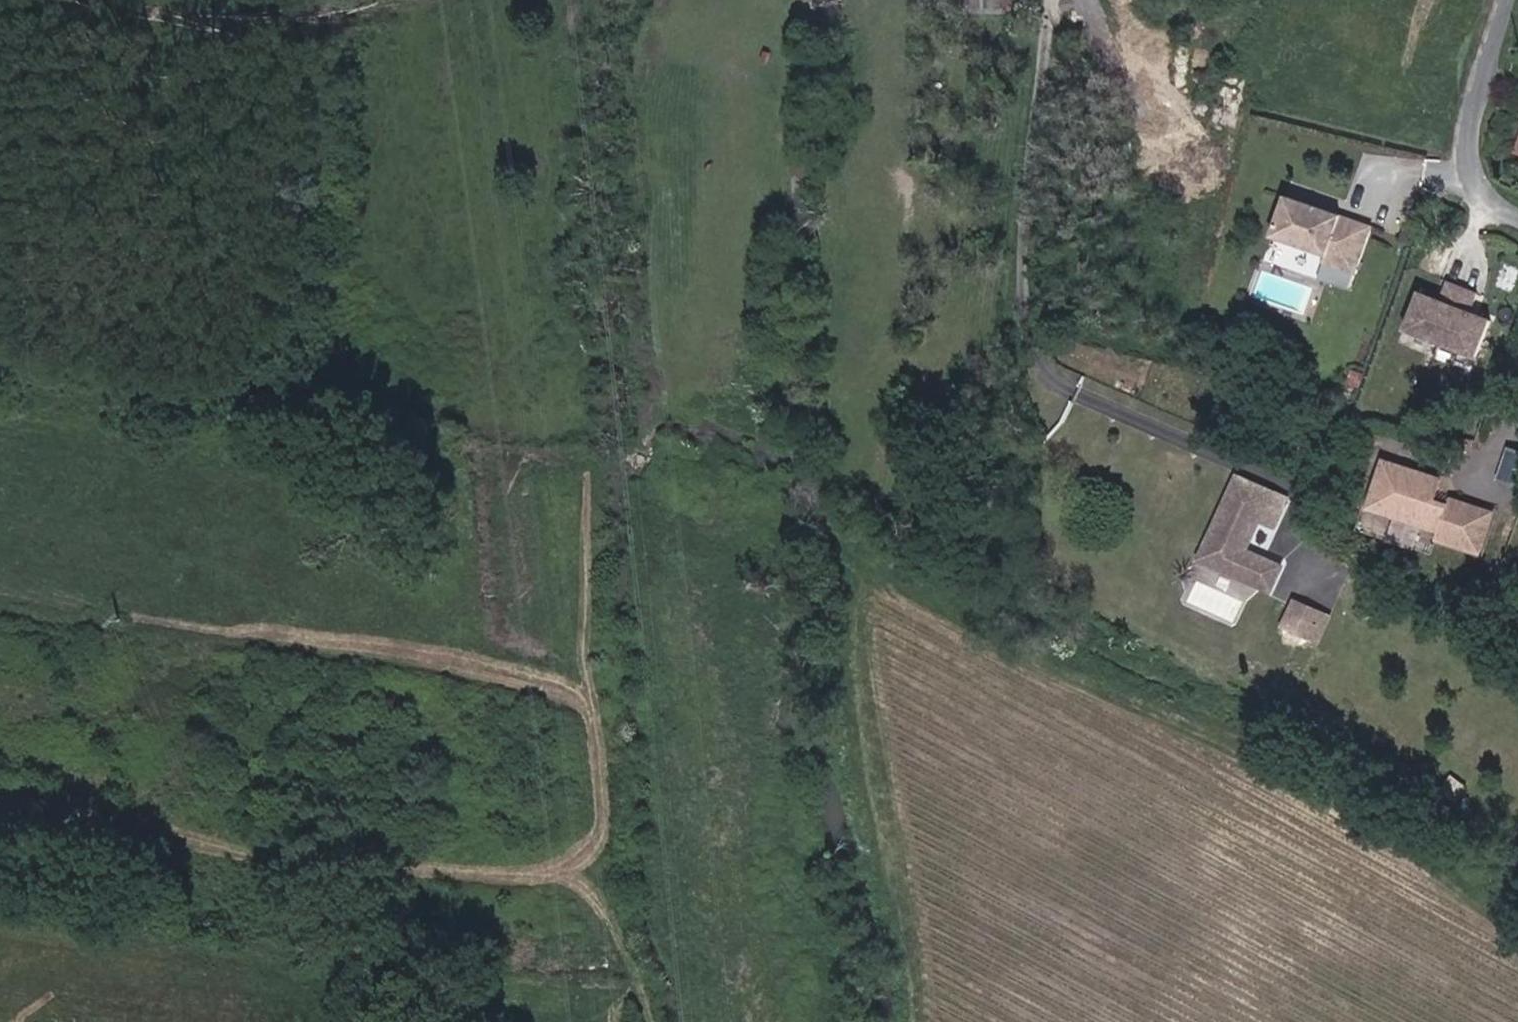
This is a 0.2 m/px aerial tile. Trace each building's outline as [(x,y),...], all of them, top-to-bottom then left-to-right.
[(1002,44),(1004,0),(970,0),(968,42),(1002,44)] [(1023,45),(1026,0),(1004,0),(1002,44),(1023,45)] [(1382,245),(1297,212),(1282,251),(1337,272),(1334,280),(1364,292),(1382,245)] [(1420,356),(1491,385),(1505,348),(1483,340),(1490,322),(1461,311),(1454,327),(1435,320),(1420,356)] [(1271,410),(1273,402),(1266,400),(1264,408),(1271,410)] [(1487,553),(1499,507),(1443,493),(1449,472),(1384,454),(1369,510),(1443,530),(1440,541),(1487,553)] [(1298,536),(1249,514),(1210,596),(1282,629),(1293,603),(1272,593),(1258,587),(1271,556),(1286,562),(1287,563),(1298,536)] [(1258,587),(1272,593),(1286,562),(1271,556),(1258,587)] [(1290,664),(1316,676),(1329,650),(1303,638),(1290,664)] [(1447,743),(1455,729),(1447,724),(1438,738),(1447,743)]
